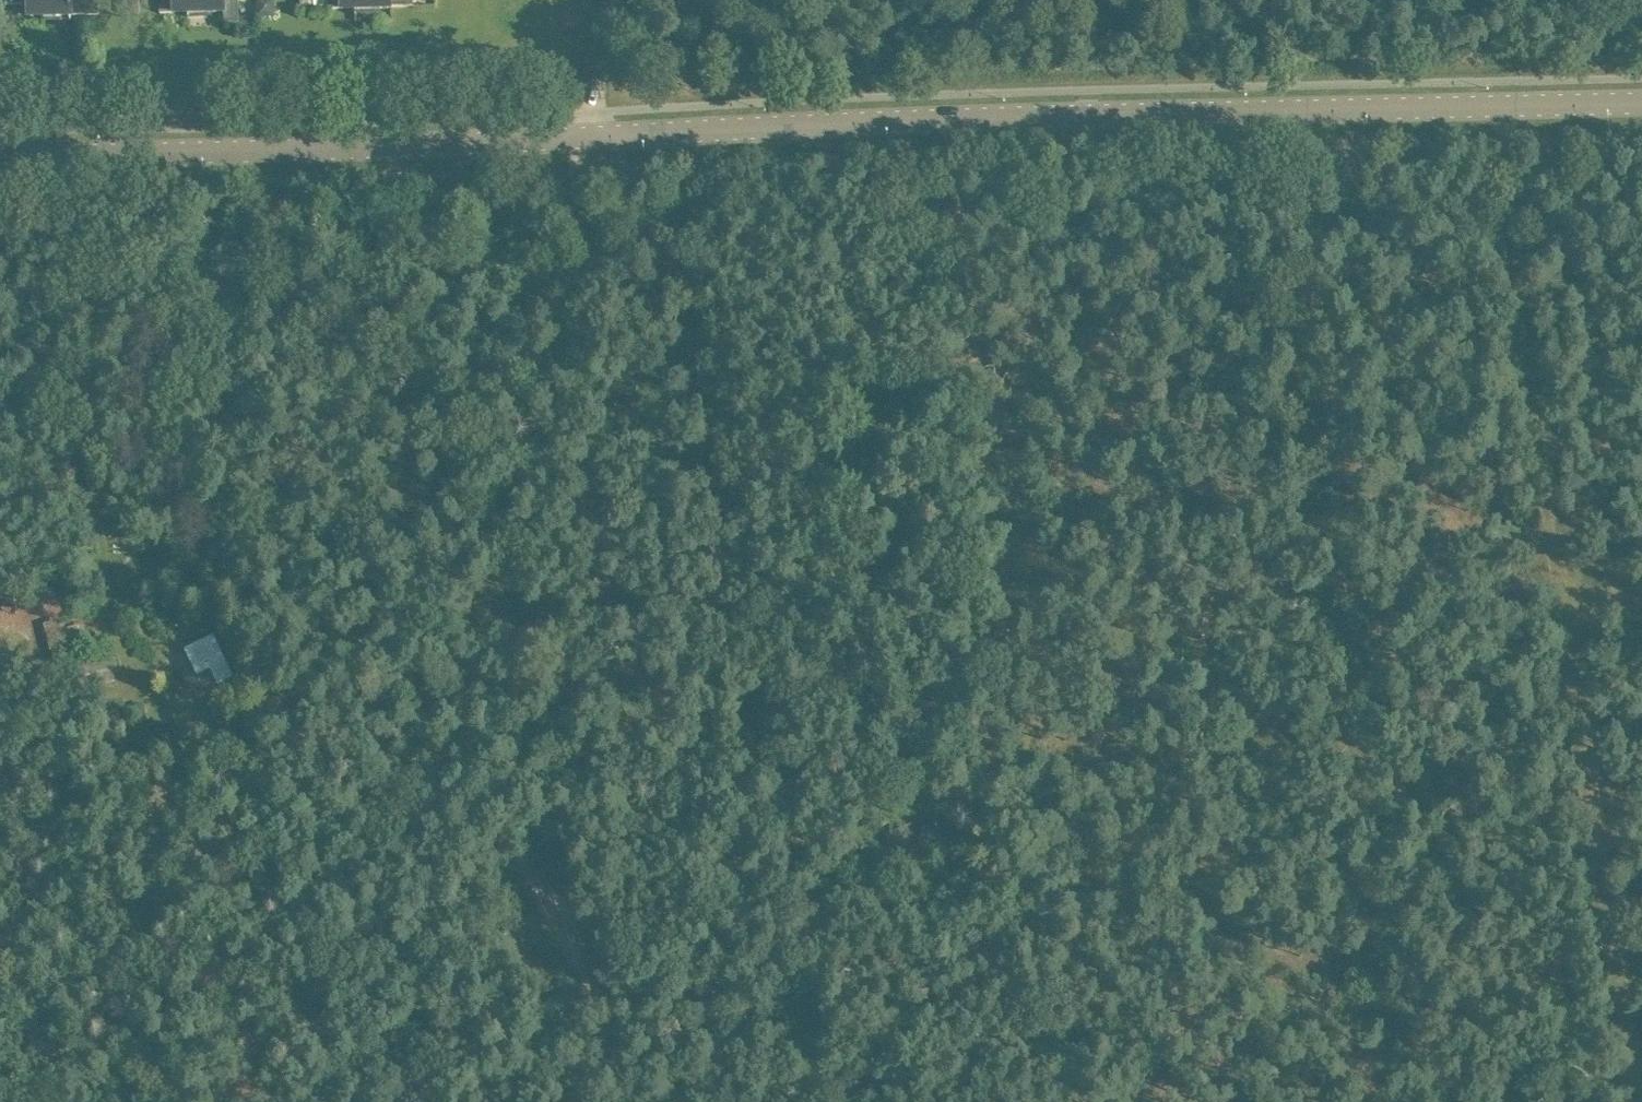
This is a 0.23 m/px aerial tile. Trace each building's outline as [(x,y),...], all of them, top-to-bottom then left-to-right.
[(6,5),(28,4),(29,17),(71,16),(71,15),(99,14),(98,0),(6,0),(6,5)] [(126,14),(139,14),(139,0),(126,0),(126,14)] [(174,13),(224,11),(224,23),(239,22),(238,0),(160,0),(160,14),(174,13)] [(314,0),(300,0),(301,10),(314,9),(314,0)] [(391,8),(391,7),(413,6),(413,0),(326,0),(327,10),(341,9),(341,10),(391,8)] [(198,675),(210,669),(225,662),(212,636),(185,649),(198,675)]
